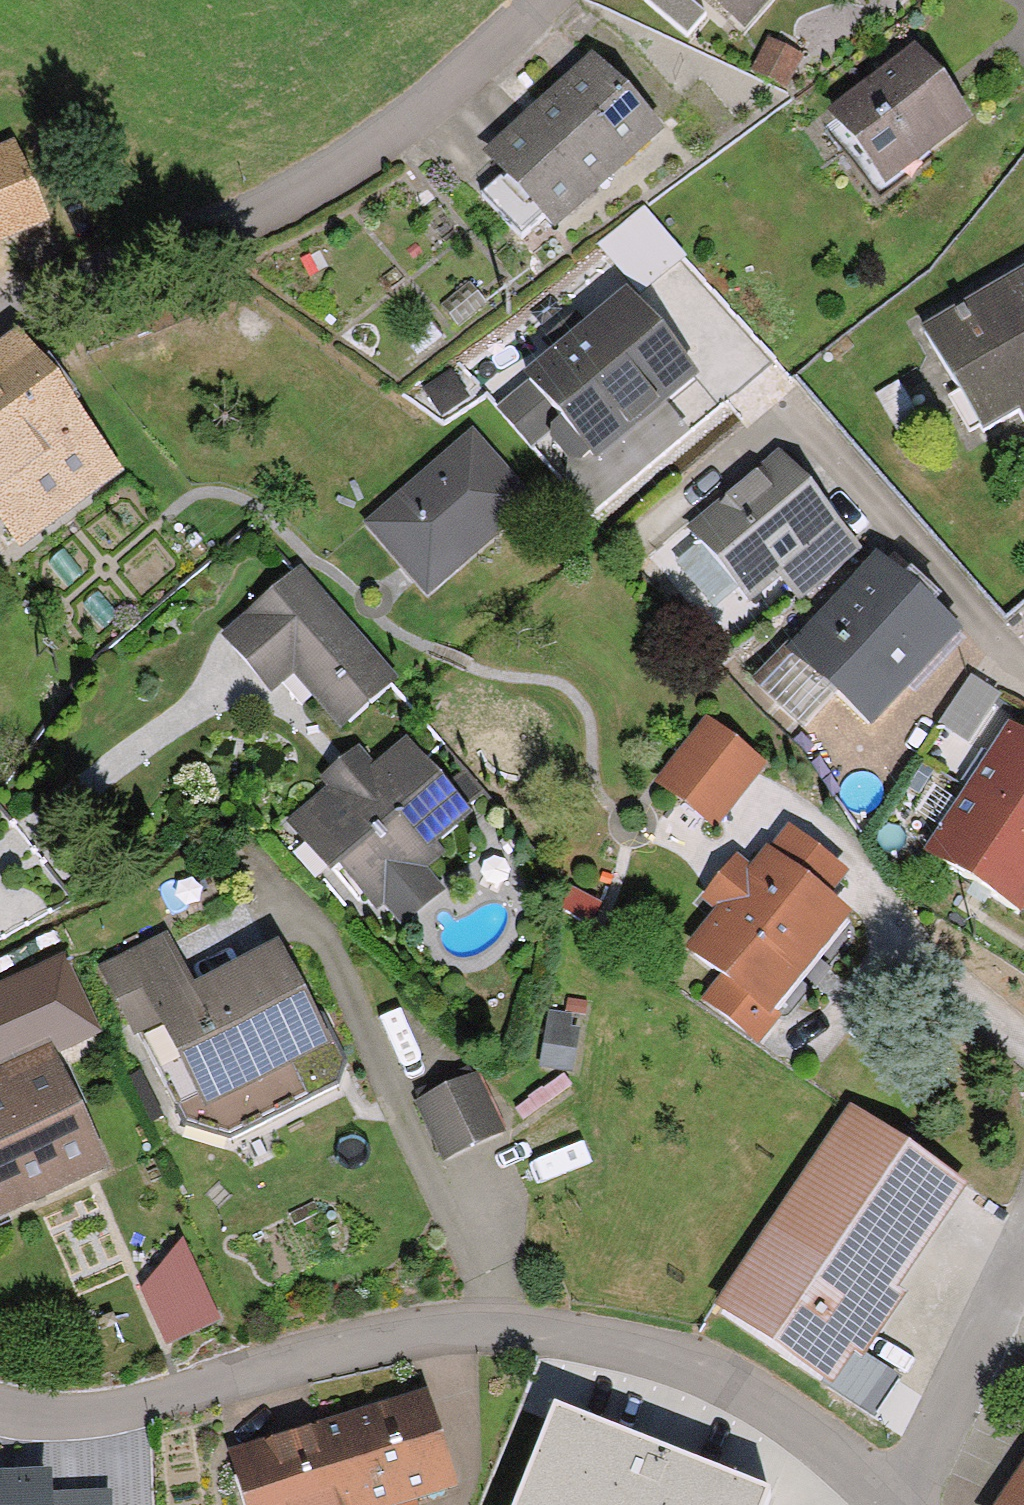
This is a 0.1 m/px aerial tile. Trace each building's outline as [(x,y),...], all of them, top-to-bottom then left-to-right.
[(698,0),(654,0),(678,24),(700,2),(698,0)] [(796,38),(763,26),(749,63),(782,75),(796,38)] [(957,102),(907,39),(828,102),(878,164),(957,102)] [(501,158),(542,201),(551,210),(649,117),(584,50),(486,143),(501,158)] [(0,185),(0,261),(80,211),(46,157),(0,185)] [(542,201),(501,158),(473,184),(515,227),(542,201)] [(680,243),(638,194),(593,233),(635,281),(680,243)] [(925,329),(986,428),(1023,404),(1023,280),(967,315),(962,306),(925,329)] [(627,287),(520,371),(552,408),(547,438),(563,452),(590,447),(689,361),(627,287)] [(65,427),(8,351),(0,357),(0,475),(10,467),(65,427)] [(65,427),(10,467),(39,505),(93,464),(65,427)] [(473,432),(366,520),(427,595),(535,506),(473,432)] [(772,560),(833,505),(776,443),(683,526),(692,536),(729,576),(741,589),(772,560)] [(833,505),(772,560),(796,586),(856,531),(833,505)] [(729,576),(692,536),(670,556),(707,596),(729,576)] [(383,669),(299,563),(221,625),(264,678),(291,656),(334,708),(383,669)] [(795,653),(831,690),(861,721),(952,634),(887,566),(795,653)] [(831,690),(795,653),(787,645),(754,677),(798,723),(831,690)] [(997,687),(963,666),(938,709),(972,729),(997,687)] [(1023,818),(1023,728),(1006,716),(964,778),(1023,818)] [(761,764),(709,721),(660,781),(712,823),(761,764)] [(460,811),(406,747),(373,775),(358,757),(329,781),(337,790),(292,827),(331,874),(342,866),(377,908),(385,901),(403,922),(440,891),(421,869),(433,859),(420,844),(460,811)] [(964,778),(921,841),(1012,902),(1023,883),(1023,818),(964,778)] [(852,877),(791,830),(776,850),(768,844),(748,870),(737,862),(703,907),(716,917),(686,956),(726,986),(709,1009),(760,1048),(783,1019),(773,1012),(849,913),(833,901),(852,877)] [(128,1011),(185,984),(160,930),(102,957),(128,1011)] [(185,984),(128,1011),(170,1099),(314,1031),(272,943),(185,984)] [(59,955),(0,982),(0,1032),(8,1049),(86,1015),(59,955)] [(573,1010),(538,1007),(533,1056),(568,1060),(573,1010)] [(51,1054),(0,1077),(0,1197),(97,1155),(51,1054)] [(341,1057),(223,1124),(234,1145),(353,1078),(341,1057)] [(475,1075),(416,1102),(442,1159),(501,1132),(475,1075)] [(967,1174),(866,1104),(728,1303),(829,1372),(967,1174)] [(173,1356),(228,1329),(194,1260),(139,1288),(173,1356)] [(246,1439),(265,1504),(330,1504),(441,1473),(417,1390),(246,1439)] [(553,1411),(517,1504),(762,1504),(767,1493),(553,1411)] [(1022,1447),(981,1504),(1023,1504),(1023,1449),(1022,1447)] [(0,1485),(0,1504),(48,1504),(48,1483),(0,1485)]
